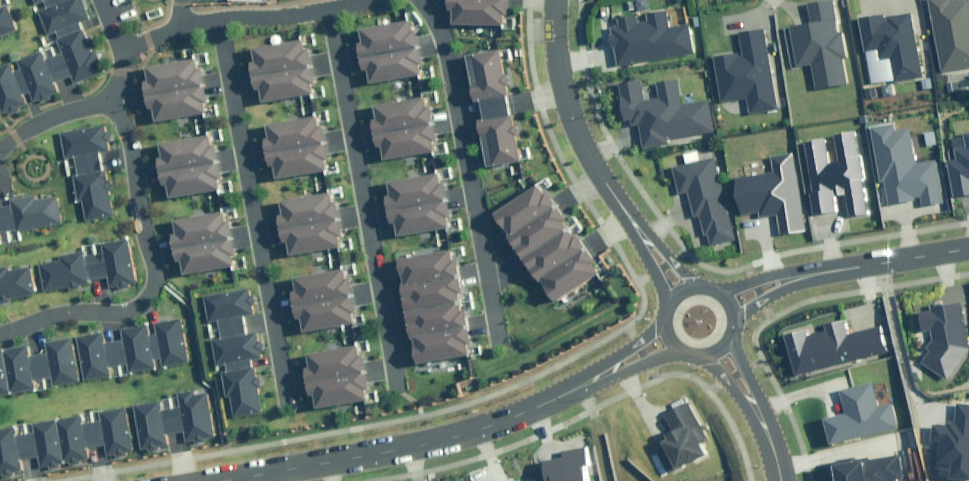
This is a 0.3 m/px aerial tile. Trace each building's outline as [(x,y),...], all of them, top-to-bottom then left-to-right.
[(39,4),(48,0),(51,6),(42,10),(59,55),(51,58),(48,51),(0,69),(0,97),(7,117),(33,107),(28,94),(34,92),(38,105),(64,95),(60,83),(75,77),(79,85),(108,74),(99,50),(95,52),(84,23),(93,19),(85,0),(38,0),(39,4)] [(10,0),(0,0),(0,38),(22,29),(10,0)] [(448,8),(456,9),(455,19),(505,23),(506,11),(510,11),(511,0),(449,0),(448,8)] [(942,72),(968,67),(968,0),(963,0),(951,2),(950,0),(928,0),(942,72)] [(837,34),(832,1),(805,5),(808,25),(791,27),(797,67),(812,65),(815,88),(845,83),(841,58),(844,58),(840,33),(837,34)] [(615,48),(619,47),(622,66),(695,54),(691,25),(672,28),(669,10),(651,13),(652,22),(640,24),(639,15),(625,17),(626,26),(616,28),(617,36),(614,37),(615,48)] [(883,16),(857,20),(867,85),(920,77),(911,16),(883,20),(883,16)] [(419,18),(365,27),(367,39),(360,40),(365,75),(373,74),(375,84),(428,76),(419,18)] [(780,112),(769,30),(740,34),(743,55),(714,59),(721,106),(746,102),(748,117),(780,112)] [(309,40),(259,48),(261,60),(253,61),(259,96),(267,95),(269,105),(318,97),(316,85),(320,84),(314,49),(310,49),(309,40)] [(521,156),(499,43),(463,50),(471,92),(476,91),(480,113),(475,114),(485,163),(521,156)] [(205,58),(156,66),(158,77),(150,79),(156,114),(164,113),(166,123),(215,115),(213,103),(217,102),(211,67),(207,67),(205,58)] [(645,80),(623,84),(629,123),(634,122),(635,126),(641,125),(645,149),(671,145),(671,140),(715,133),(710,100),(684,104),(680,80),(661,83),(664,98),(648,100),(645,80)] [(432,95),(379,104),(381,115),(373,117),(379,152),(387,151),(388,161),(442,152),(432,95)] [(326,116),(277,124),(279,135),(271,136),(277,172),(285,171),(287,181),(336,173),(334,160),(338,160),(332,124),(328,125),(326,116)] [(115,151),(110,125),(65,133),(70,159),(79,157),(82,174),(79,175),(84,201),(88,200),(92,221),(118,215),(114,191),(116,190),(113,170),(106,171),(103,153),(115,151)] [(892,126),(869,129),(877,182),(884,180),(888,203),(921,198),(922,205),(942,202),(935,162),(913,165),(908,130),(893,132),(892,126)] [(823,139),(803,142),(814,214),(834,211),(832,196),(845,194),(848,216),(866,213),(853,134),(836,137),(840,164),(828,166),(823,139)] [(218,135),(169,143),(171,154),(163,155),(169,191),(177,190),(179,200),(228,192),(226,179),(230,179),(224,143),(220,144),(218,135)] [(953,139),(956,161),(946,162),(953,202),(968,199),(968,136),(953,139)] [(773,173),(736,179),(742,215),(760,212),(761,218),(777,216),(780,235),(805,231),(793,154),(770,158),(773,173)] [(705,240),(710,239),(712,249),(737,243),(716,157),(674,167),(681,195),(688,193),(694,219),(699,218),(705,240)] [(447,174),(394,182),(396,194),(388,195),(394,231),(401,229),(403,240),(456,231),(447,174)] [(594,278),(535,185),(492,213),(551,306),(594,278)] [(342,192),(293,200),(294,211),(287,213),(293,248),(300,247),(302,257),(352,249),(350,237),(353,236),(347,201),(343,201),(342,192)] [(3,242),(2,233),(66,222),(61,196),(41,200),(40,194),(15,198),(16,204),(0,207),(0,242),(3,242)] [(233,211),(184,219),(186,231),(178,232),(184,267),(192,266),(193,276),(243,268),(241,256),(245,255),(239,220),(235,220),(233,211)] [(113,288),(143,283),(140,259),(134,260),(131,241),(107,245),(108,254),(90,257),(89,254),(64,258),(64,261),(43,264),(47,291),(74,287),(74,290),(95,286),(94,281),(112,278),(113,288)] [(476,349),(458,245),(402,254),(420,359),(476,349)] [(41,294),(36,268),(15,272),(14,266),(0,269),(0,301),(41,294)] [(352,266),(303,274),(305,286),(297,287),(303,322),(311,321),(312,331),(362,323),(360,311),(364,310),(358,275),(354,275),(352,266)] [(248,315),(243,289),(200,296),(205,322),(214,320),(215,328),(206,329),(211,355),(219,354),(231,417),(257,413),(253,392),(259,391),(254,366),(249,368),(245,349),(254,347),(249,322),(241,324),(240,317),(248,315)] [(968,351),(960,304),(926,310),(927,314),(919,315),(923,333),(930,332),(932,341),(918,360),(946,378),(968,351)] [(82,338),(90,381),(115,376),(114,368),(130,365),(131,373),(159,368),(158,361),(164,359),(166,367),(191,362),(183,319),(158,324),(160,335),(154,336),(152,325),(124,330),(125,339),(108,342),(107,333),(82,338)] [(784,336),(793,374),(887,352),(881,328),(846,336),(843,323),(824,327),(826,332),(806,337),(804,331),(784,336)] [(43,390),(41,379),(58,376),(60,387),(86,382),(78,337),(52,341),(54,350),(36,354),(35,345),(0,351),(0,397),(43,390)] [(366,337),(317,345),(319,356),(311,358),(317,393),(324,392),(326,402),(376,394),(374,381),(377,381),(371,345),(367,346),(366,337)] [(846,414),(824,419),(830,444),(897,429),(891,405),(877,408),(872,386),(841,393),(846,414)] [(195,394),(195,389),(179,392),(181,405),(163,409),(161,400),(135,405),(143,451),(170,446),(168,434),(184,431),(186,443),(215,438),(207,391),(195,394)] [(670,451),(655,459),(665,479),(711,454),(698,430),(703,428),(690,404),(669,416),(678,433),(674,435),(664,440),(670,451)] [(958,404),(955,428),(933,425),(931,443),(939,444),(936,476),(968,480),(968,406),(958,404)] [(0,430),(0,473),(1,476),(29,471),(27,460),(45,457),(47,468),(96,458),(94,448),(110,444),(112,455),(139,450),(131,405),(105,410),(106,419),(89,422),(87,413),(37,423),(39,433),(23,436),(21,426),(0,430)] [(543,464),(546,480),(588,480),(582,448),(559,452),(560,461),(543,464)] [(831,465),(833,480),(895,480),(895,478),(900,477),(897,455),(831,465)]
